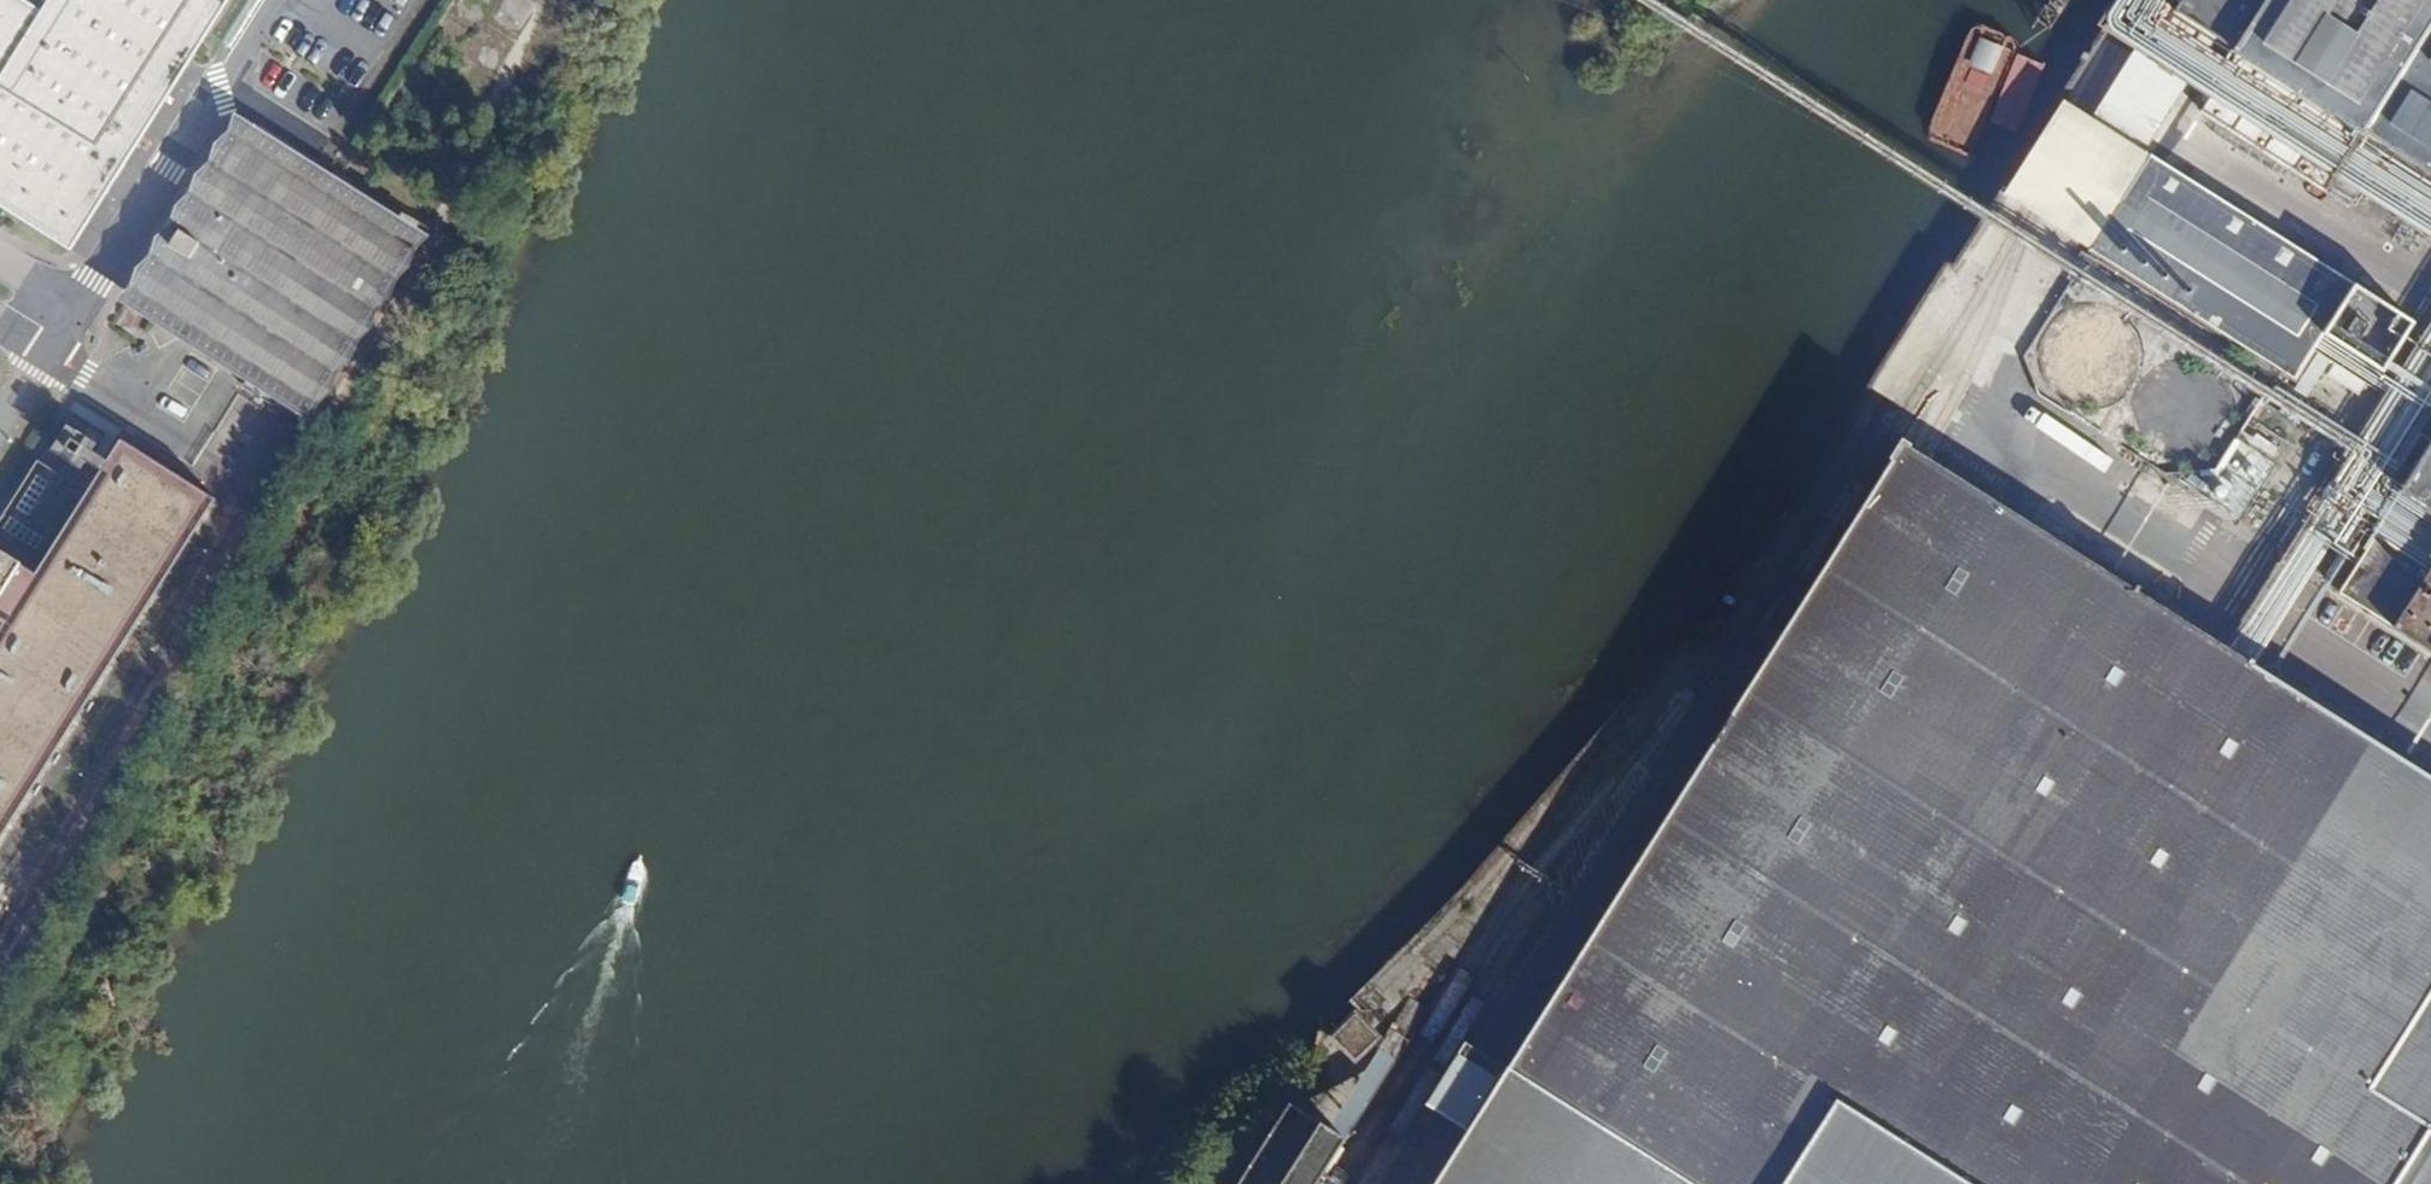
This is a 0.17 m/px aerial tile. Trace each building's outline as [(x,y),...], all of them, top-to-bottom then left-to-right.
[(34,0),(0,0),(0,205),(84,258),(248,0),(66,0),(57,15),(34,0)] [(2176,9),(2242,51),(2242,57),(2215,94),(2218,96),(2208,111),(2352,204),(2355,200),(2353,198),(2363,182),(2402,207),(2397,215),(2430,237),(2430,0),(2182,0),(2176,9)] [(427,224),(250,112),(129,303),(318,425),(427,224)] [(2355,284),(2158,158),(2097,253),(2295,378),(2355,284)] [(2112,390),(2133,373),(2140,347),(2133,321),(2113,304),(2086,300),(2062,311),(2047,333),(2047,360),(2061,383),(2086,394),(2112,390)] [(2201,457),(2221,440),(2229,415),(2222,389),(2202,372),(2176,368),(2152,379),(2138,401),(2138,427),(2152,449),(2175,460),(2201,457)] [(2236,519),(2288,447),(2252,421),(2208,481),(2194,471),(2186,482),(2236,519)] [(2339,581),(2430,640),(2430,438),(2339,581)] [(1905,444),(1436,1183),(2430,1183),(2430,778),(1905,444)] [(6,538),(0,547),(0,645),(5,636),(19,644),(0,675),(0,883),(236,503),(143,445),(59,580),(46,572),(50,565),(6,538)] [(1335,1039),(1358,1064),(1383,1040),(1361,1016),(1335,1039)]
